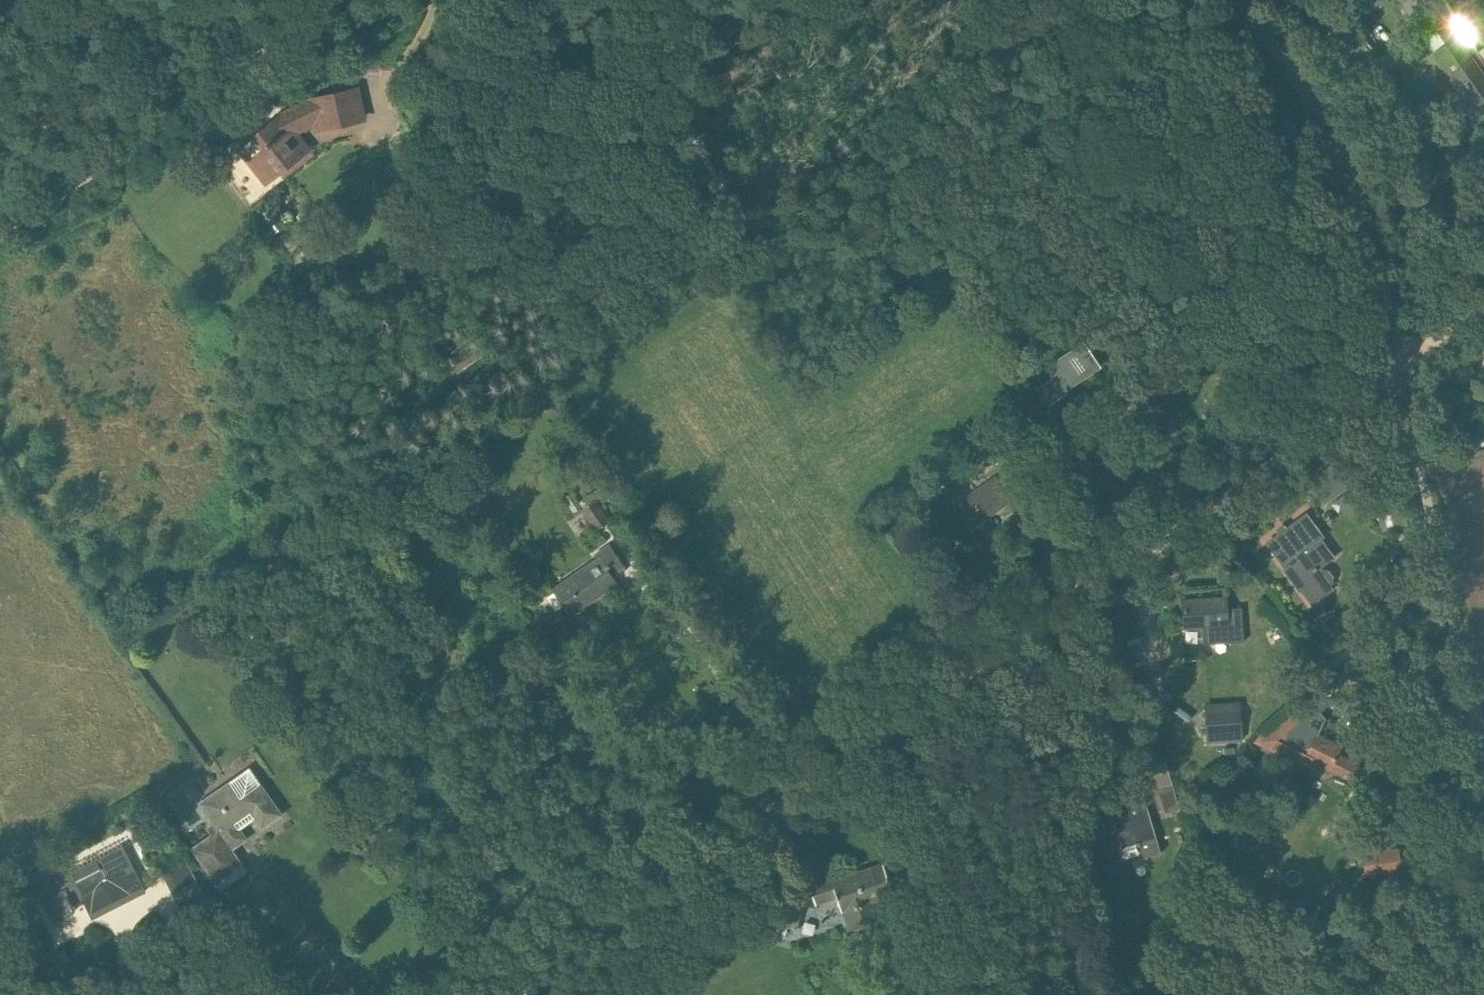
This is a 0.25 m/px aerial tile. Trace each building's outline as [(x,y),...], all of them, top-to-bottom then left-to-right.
[(1469,46),(1475,41),(1456,15),(1436,29),(1447,43),(1433,53),(1449,75),(1450,75),(1454,81),(1446,87),(1462,109),(1479,97),(1477,94),(1481,91),(1483,95),(1483,67),(1469,46)] [(261,149),(279,172),(303,154),(285,132),(293,126),(295,127),(319,116),(318,114),(328,112),(332,127),(360,120),(353,89),(315,98),(285,112),(241,147),(250,158),(261,149)] [(1047,367),(1063,391),(1100,366),(1084,342),(1047,367)] [(1039,381),(1030,387),(1044,407),(1053,401),(1039,381)] [(1366,470),(1351,451),(1310,481),(1325,500),(1366,470)] [(973,525),(1011,499),(997,478),(959,503),(973,525)] [(598,488),(583,498),(590,508),(583,512),(595,530),(610,520),(601,506),(604,504),(599,496),(602,494),(598,488)] [(573,492),(564,498),(573,512),(582,506),(573,492)] [(1387,512),(1391,529),(1406,526),(1401,509),(1387,512)] [(1309,548),(1310,545),(1323,536),(1307,514),(1268,542),(1285,565),(1286,569),(1312,602),(1334,586),(1335,576),(1329,570),(1323,569),(1320,572),(1304,552),(1309,548)] [(663,533),(670,544),(683,536),(675,525),(663,533)] [(603,592),(613,585),(618,582),(612,574),(624,566),(610,545),(596,554),(598,558),(554,589),(571,614),(586,603),(585,602),(602,590),(603,592)] [(1244,640),(1241,607),(1226,608),(1226,596),(1184,599),(1186,627),(1202,626),(1203,644),(1244,640)] [(1285,619),(1278,608),(1270,614),(1278,624),(1285,619)] [(1318,734),(1325,717),(1307,692),(1253,739),(1309,766),(1312,760),(1352,779),(1359,764),(1337,754),(1342,745),(1318,734)] [(1205,709),(1207,736),(1244,733),(1241,707),(1205,709)] [(262,827),(282,814),(249,767),(199,802),(214,823),(208,827),(212,833),(193,847),(216,881),(243,862),(233,847),(247,838),(239,827),(254,817),(262,827)] [(1173,783),(1158,787),(1165,813),(1181,808),(1173,783)] [(1162,853),(1159,840),(1144,792),(1134,795),(1135,799),(1126,802),(1110,806),(1122,848),(1140,842),(1145,858),(1162,853)] [(1400,848),(1376,850),(1378,874),(1402,872),(1400,848)] [(124,863),(105,872),(97,857),(36,889),(54,925),(55,925),(53,920),(75,910),(76,911),(78,910),(75,903),(84,898),(91,913),(144,886),(135,869),(129,872),(124,863)] [(172,891),(197,879),(197,878),(188,861),(163,873),(172,891)] [(883,919),(876,898),(893,893),(884,863),(833,879),(832,875),(810,882),(816,903),(837,897),(848,930),(883,919)] [(1388,874),(1374,876),(1378,902),(1392,900),(1388,874)] [(798,929),(801,918),(806,899),(785,893),(776,922),(798,929)] [(226,987),(215,994),(233,994),(226,987)]
